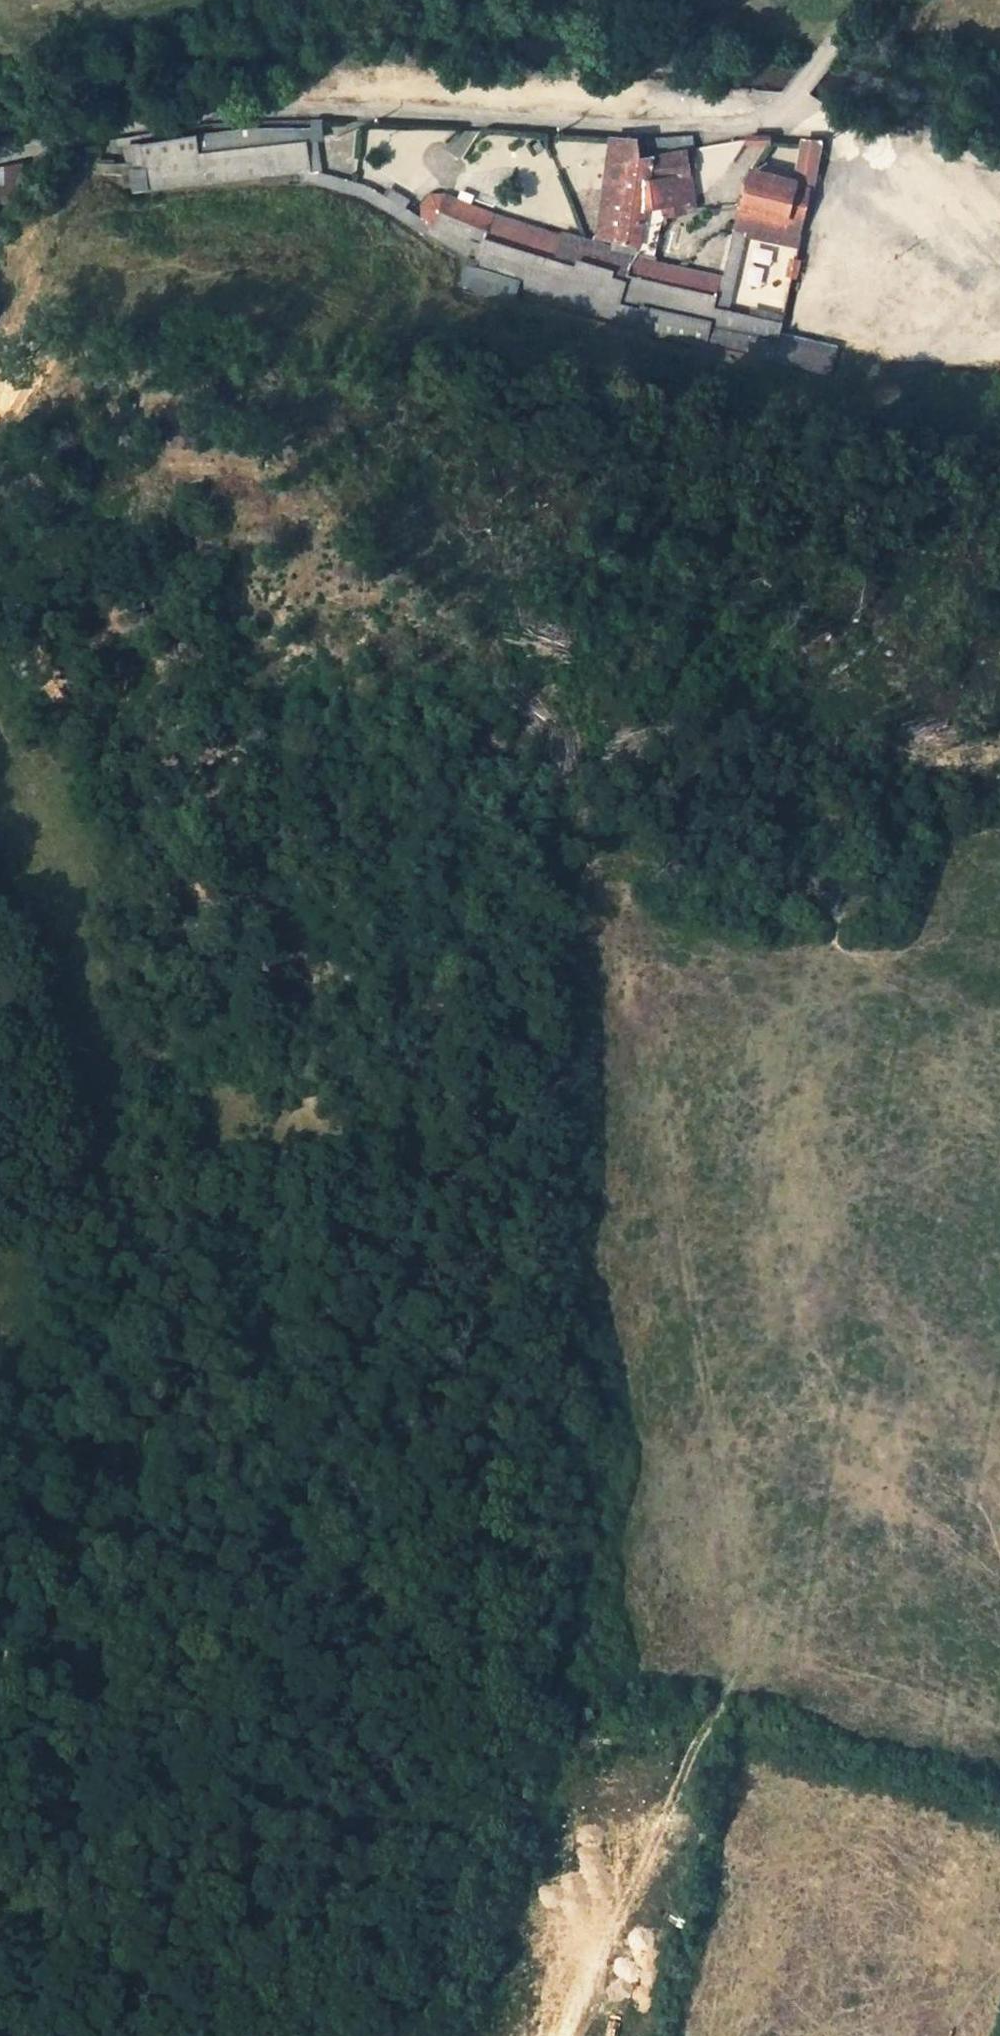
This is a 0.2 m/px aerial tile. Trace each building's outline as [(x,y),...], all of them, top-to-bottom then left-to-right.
[(720,279),(648,263),(594,253),(559,242),(560,239),(497,217),(477,209),(480,200),(468,195),(464,203),(450,197),(432,197),(421,207),(421,217),(372,188),(319,174),(311,174),(306,141),(314,140),(311,120),(255,121),(197,127),(137,137),(141,168),(129,170),(131,190),(296,176),(298,183),(354,197),(385,211),(434,235),(483,259),(480,270),(645,324),(643,334),(705,349),(710,328),(720,330),(715,351),(772,365),(778,336),(781,324),(726,313),(713,310),(718,289),(731,291),(743,237),(798,248),(823,142),(808,141),(803,158),(800,158),(793,186),(749,175),(734,226),(721,277),(720,279)] [(596,240),(652,248),(659,214),(671,210),(682,207),(693,204),(687,167),(686,160),(685,151),(694,149),(692,136),(637,140),(610,137),(596,240)] [(306,141),(311,174),(319,174),(314,140),(306,141)] [(672,219),(684,216),(682,207),(671,210),(672,219)] [(562,234),(560,239),(559,242),(594,253),(596,244),(562,234)] [(648,263),(652,248),(596,240),(596,244),(594,253),(648,263)] [(718,289),(713,310),(726,313),(731,291),(718,289)] [(951,349),(955,320),(917,313),(912,344),(951,349)] [(720,330),(710,328),(705,349),(715,351),(720,330)] [(778,336),(772,365),(793,369),(800,341),(778,336)]
